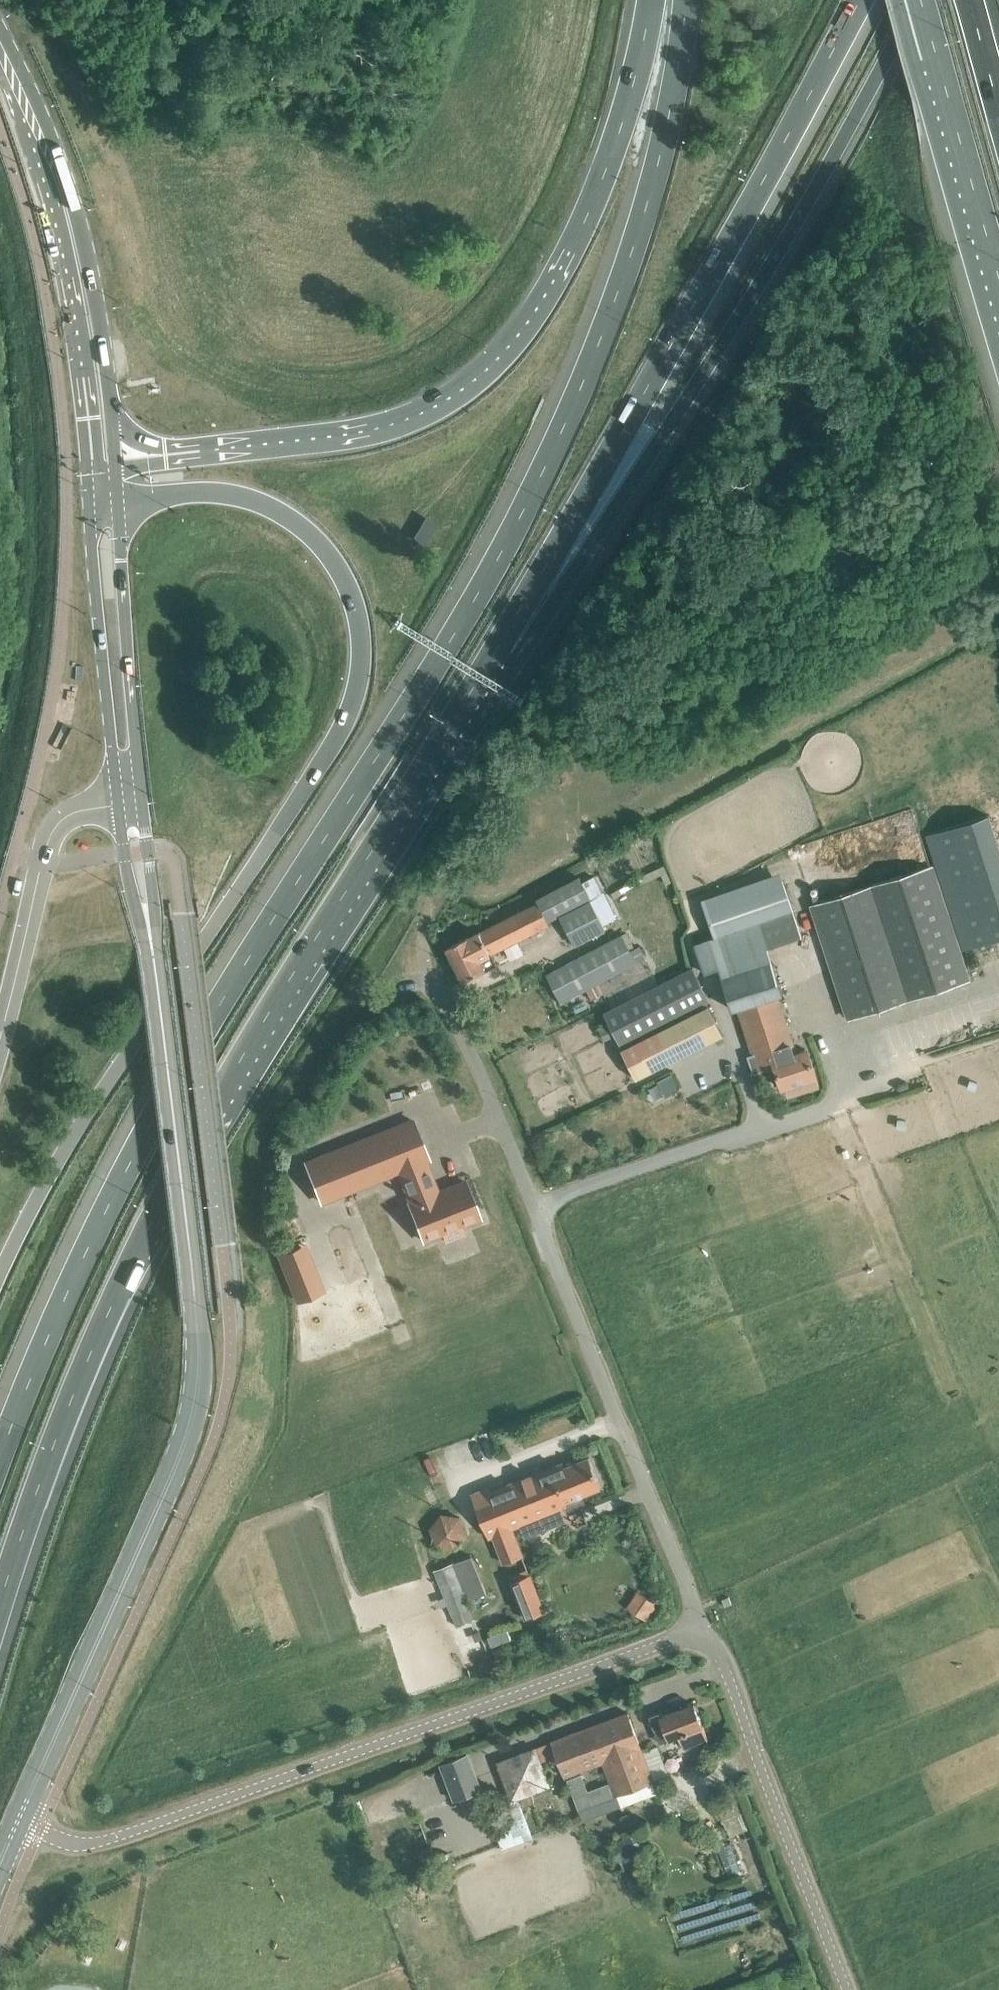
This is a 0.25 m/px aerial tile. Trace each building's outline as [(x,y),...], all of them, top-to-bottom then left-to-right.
[(412,537),(425,544),(437,523),(425,516),(412,537)] [(922,835),(960,950),(998,938),(998,860),(992,839),(984,815),(922,835)] [(931,881),(926,866),(810,904),(847,1020),(964,981),(931,881)] [(536,899),(538,903),(468,939),(467,936),(447,947),(465,980),(484,970),(496,964),(491,954),(549,924),(547,921),(558,916),(572,944),(604,928),(602,925),(618,917),(605,890),(603,891),(595,875),(593,876),(589,869),(579,874),(580,876),(536,899)] [(782,1087),(786,1085),(789,1095),(819,1085),(808,1050),(797,1053),(778,993),(782,992),(768,947),(802,936),(794,911),(797,910),(785,872),(704,898),(716,936),(696,942),(705,971),(720,967),(733,1009),(738,1007),(753,1054),(750,1055),(755,1071),(775,1065),(782,1087)] [(639,946),(630,950),(622,934),(547,974),(561,1001),(586,988),(592,999),(603,993),(598,982),(645,957),(639,946)] [(708,1001),(710,1000),(693,967),(604,1013),(635,1075),(723,1032),(708,1001)] [(666,1094),(682,1086),(675,1072),(659,1080),(666,1094)] [(429,1159),(413,1120),(306,1162),(322,1201),(399,1171),(412,1202),(410,1203),(424,1240),(444,1232),(443,1229),(459,1222),(460,1226),(480,1218),(466,1181),(438,1192),(425,1160),(429,1159)] [(277,1252),(297,1300),(325,1288),(305,1240),(277,1252)] [(472,1493),(489,1536),(493,1534),(504,1562),(523,1554),(512,1527),(566,1505),(567,1508),(580,1503),(577,1495),(601,1486),(589,1456),(553,1470),(551,1466),(490,1490),(489,1486),(472,1493)] [(430,1527),(437,1544),(454,1547),(466,1532),(459,1515),(441,1512),(430,1527)] [(471,1554),(434,1569),(457,1626),(475,1619),(467,1599),(486,1591),(471,1554)] [(530,1573),(515,1579),(511,1580),(526,1617),(544,1610),(530,1573)] [(731,1594),(722,1597),(726,1606),(735,1603),(731,1594)] [(703,1724),(694,1702),(661,1715),(659,1710),(649,1714),(659,1741),(685,1731),(685,1732),(688,1731),(688,1730),(703,1724)] [(628,1711),(551,1740),(564,1775),(603,1760),(616,1794),(653,1780),(641,1746),(628,1711)] [(535,1746),(497,1760),(511,1799),(549,1785),(535,1746)] [(467,1751),(439,1763),(453,1800),(482,1788),(467,1751)] [(580,1810),(615,1797),(609,1782),(588,1790),(582,1773),(568,1779),(580,1810)] [(531,1836),(518,1801),(489,1813),(502,1847),(531,1836)] [(725,1895),(733,1922),(761,1914),(753,1886),(725,1895)]
